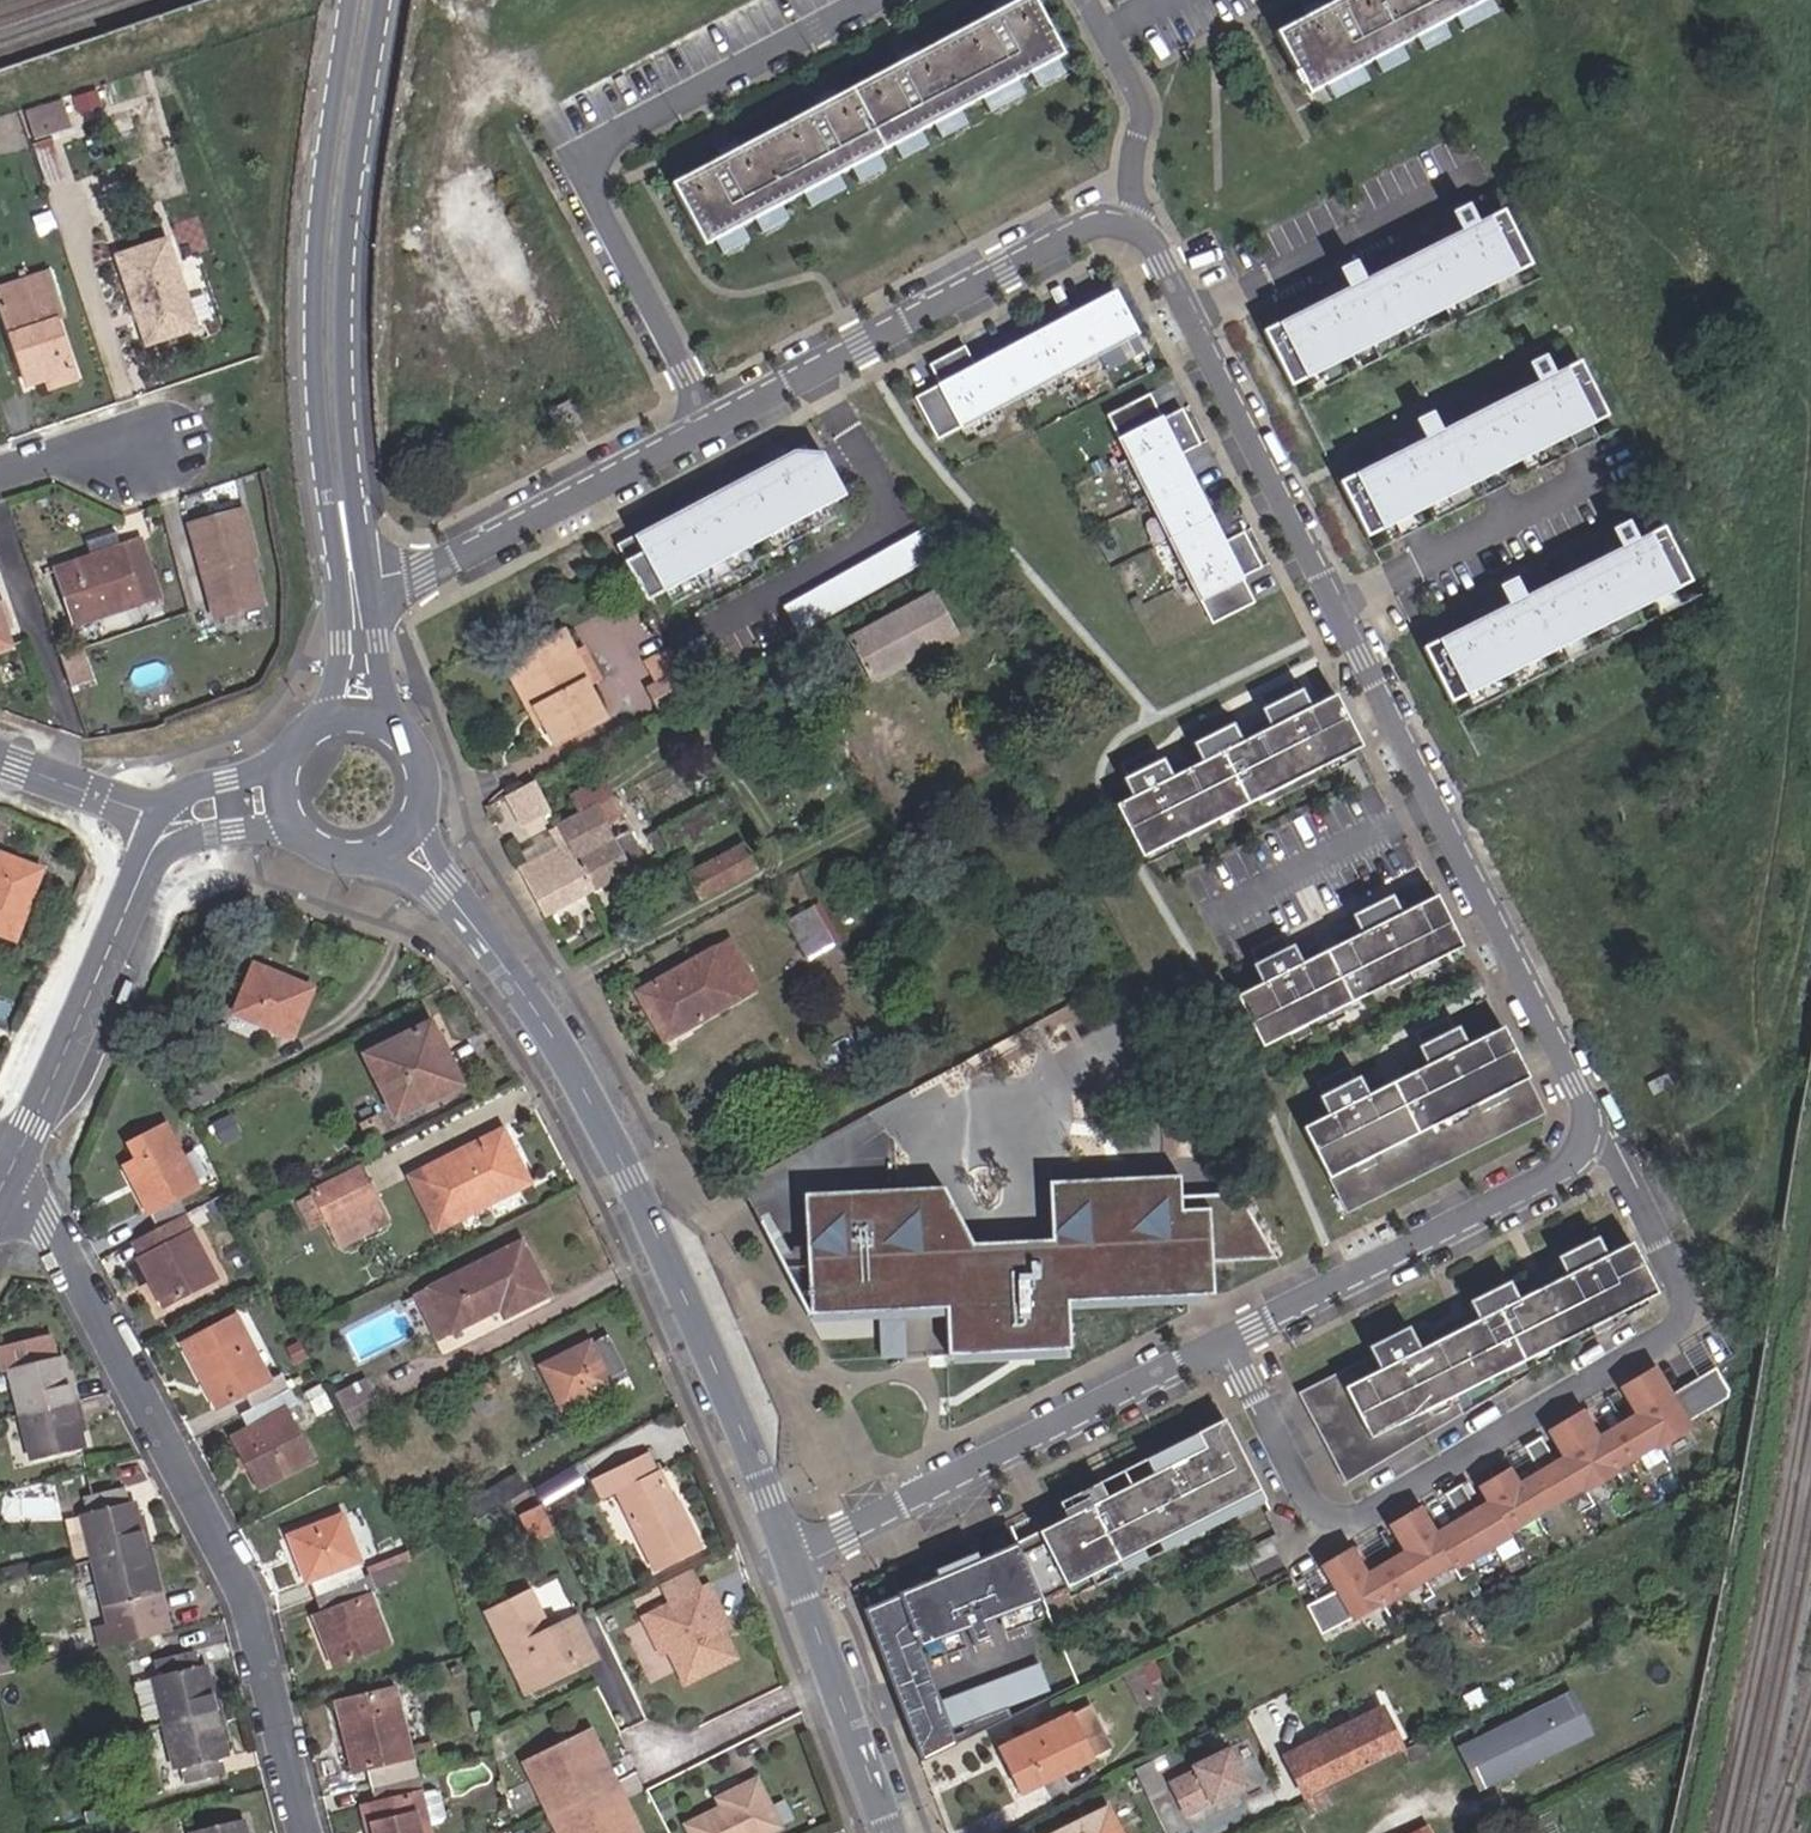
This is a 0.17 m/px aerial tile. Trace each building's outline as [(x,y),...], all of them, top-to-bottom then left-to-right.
[(675,185),(704,241),(708,239),(734,226),(748,218),(774,205),(798,192),(831,175),(845,167),(870,154),(887,145),(912,132),(926,125),(952,112),(977,98),(1011,80),(1025,73),(1051,60),(1061,54),(1032,0),(1025,0),(675,185)] [(1280,34),(1310,91),(1481,0),(1344,0),(1280,34)] [(1492,12),(1486,0),(1481,0),(1452,15),(1459,29),(1492,12)] [(1445,36),(1438,23),(1413,36),(1420,50),(1445,36)] [(1379,71),(1403,59),(1396,45),(1372,58),(1379,71)] [(1058,73),(1051,60),(1025,73),(1032,86),(1058,73)] [(1331,97),(1365,79),(1358,65),(1324,84),(1331,97)] [(984,112),(1018,94),(1011,80),(977,98),(984,112)] [(72,128),(64,102),(26,114),(34,140),(72,128)] [(933,138),(959,125),(952,112),(926,125),(933,138)] [(895,159),(919,146),(912,132),(887,145),(895,159)] [(66,180),(52,142),(36,148),(49,187),(66,180)] [(852,181),(877,168),(870,154),(845,167),(852,181)] [(805,206),(838,188),(831,175),(798,192),(805,206)] [(755,232),(781,218),(774,205),(748,218),(755,232)] [(1537,270),(1507,210),(1274,324),(1303,384),(1537,270)] [(741,239),(734,226),(708,239),(716,252),(741,239)] [(194,329),(169,251),(165,242),(118,258),(148,346),(194,329)] [(55,320),(62,318),(48,275),(0,290),(0,302),(27,385),(48,378),(51,390),(75,382),(55,320)] [(1121,288),(919,396),(942,440),(1145,332),(1121,288)] [(1586,362),(1353,476),(1378,526),(1611,412),(1586,362)] [(1155,392),(1109,415),(1216,619),(1262,596),(1155,392)] [(569,401),(547,412),(558,434),(581,423),(569,401)] [(818,437),(620,543),(650,598),(848,492),(818,437)] [(189,524),(211,617),(259,605),(247,558),(253,556),(243,512),(189,524)] [(1663,528),(1434,640),(1461,696),(1690,584),(1663,528)] [(921,530),(786,607),(800,631),(935,555),(921,530)] [(94,558),(120,549),(115,534),(88,543),(94,558)] [(140,542),(120,549),(94,558),(57,571),(76,626),(159,598),(140,542)] [(873,682),(958,636),(936,595),(852,641),(873,682)] [(0,616),(0,651),(10,647),(0,616)] [(564,628),(513,655),(539,706),(535,709),(543,724),(552,743),(603,717),(586,686),(588,685),(575,661),(581,657),(564,628)] [(89,682),(78,650),(58,657),(69,688),(89,682)] [(588,653),(581,657),(575,661),(588,685),(594,682),(601,678),(588,653)] [(539,706),(513,655),(501,661),(537,728),(543,724),(535,709),(539,706)] [(681,671),(648,689),(659,711),(692,692),(681,671)] [(1293,683),(1259,699),(1265,711),(1299,695),(1293,683)] [(1299,695),(1265,711),(1273,730),(1307,714),(1299,695)] [(1201,765),(1168,781),(1134,797),(1114,806),(1140,859),(1361,753),(1336,700),(1307,714),(1273,730),(1242,745),(1201,765)] [(1233,727),(1192,746),(1201,765),(1242,745),(1233,727)] [(1153,750),(1119,766),(1125,779),(1159,762),(1153,750)] [(1159,762),(1125,779),(1134,797),(1168,781),(1159,762)] [(557,830),(591,892),(644,862),(630,834),(616,842),(607,825),(623,816),(603,780),(570,796),(579,814),(556,827),(557,830)] [(548,812),(533,784),(507,797),(522,826),(548,812)] [(722,796),(661,829),(672,848),(732,815),(722,796)] [(518,870),(544,918),(591,892),(557,830),(548,835),(550,838),(555,849),(537,860),(518,870)] [(531,848),(537,860),(555,849),(550,838),(531,848)] [(689,875),(702,898),(754,869),(742,845),(689,875)] [(0,853),(0,936),(15,941),(42,869),(0,853)] [(1383,889),(1346,906),(1352,918),(1389,901),(1383,889)] [(1265,983),(1236,997),(1261,1049),(1463,952),(1438,900),(1398,919),(1361,937),(1299,967),(1265,983)] [(1389,901),(1352,918),(1361,937),(1398,919),(1389,901)] [(812,905),(785,921),(807,960),(834,944),(812,905)] [(1284,937),(1250,953),(1256,965),(1290,949),(1284,937)] [(728,940),(636,993),(664,1042),(756,987),(728,940)] [(1290,949),(1256,965),(1265,983),(1299,967),(1290,949)] [(310,989),(252,965),(233,1012),(290,1035),(310,989)] [(1451,1014),(1417,1030),(1423,1043),(1457,1027),(1451,1014)] [(410,1087),(450,1066),(428,1023),(365,1056),(395,1116),(419,1104),(410,1087)] [(1457,1027),(1423,1043),(1432,1061),(1466,1045),(1457,1027)] [(1432,1061),(1360,1096),(1326,1113),(1300,1125),(1344,1211),(1543,1114),(1501,1028),(1466,1045),(1432,1061)] [(458,1083),(450,1066),(410,1087),(419,1104),(458,1083)] [(1345,1066),(1311,1082),(1317,1094),(1351,1078),(1345,1066)] [(1351,1078),(1317,1094),(1326,1113),(1360,1096),(1351,1078)] [(208,1080),(182,1094),(190,1109),(216,1097),(208,1080)] [(376,1117),(360,1126),(369,1141),(384,1133),(376,1117)] [(172,1200),(192,1190),(196,1189),(163,1126),(127,1145),(135,1161),(128,1165),(139,1186),(133,1189),(155,1230),(180,1216),(172,1200)] [(502,1131),(409,1178),(437,1231),(528,1183),(502,1131)] [(139,1186),(128,1165),(122,1168),(133,1189),(139,1186)] [(359,1171),(314,1194),(297,1203),(311,1231),(328,1223),(340,1246),(387,1223),(359,1171)] [(1041,1187),(1043,1245),(1135,1241),(1134,1196),(1173,1195),(1172,1183),(1041,1187)] [(197,1208),(200,1206),(192,1190),(172,1200),(180,1216),(197,1208)] [(936,1191),(798,1195),(802,1258),(775,1260),(806,1320),(873,1318),(874,1367),(898,1366),(897,1318),(897,1294),(939,1294),(939,1317),(940,1365),(1063,1363),(1062,1316),(1179,1313),(1178,1269),(1269,1267),(1231,1201),(1173,1202),(1173,1195),(1134,1196),(1135,1241),(1043,1245),(965,1247),(936,1191)] [(202,1216),(197,1208),(180,1216),(185,1225),(202,1216)] [(185,1225),(180,1216),(155,1230),(138,1239),(147,1257),(144,1259),(158,1286),(153,1289),(163,1307),(214,1279),(185,1225)] [(138,1239),(129,1244),(153,1289),(158,1286),(144,1259),(147,1257),(138,1239)] [(1593,1241),(1552,1260),(1561,1279),(1602,1259),(1593,1241)] [(449,1331),(498,1308),(503,1318),(546,1297),(519,1243),(415,1296),(436,1339),(449,1331)] [(1414,1333),(1299,1388),(1344,1480),(1457,1415),(1449,1397),(1652,1298),(1627,1247),(1602,1259),(1561,1279),(1514,1302),(1473,1322),(1424,1346),(1414,1333)] [(1505,1283),(1464,1303),(1473,1322),(1514,1302),(1505,1283)] [(939,1294),(897,1294),(897,1318),(939,1317),(939,1294)] [(276,1395),(287,1390),(279,1374),(268,1380),(234,1315),(186,1340),(212,1388),(206,1391),(214,1408),(243,1393),(251,1409),(276,1395)] [(30,1462),(82,1449),(79,1435),(85,1433),(70,1373),(63,1375),(54,1336),(0,1349),(0,1368),(1,1373),(6,1371),(30,1462)] [(590,1341),(540,1366),(563,1409),(610,1385),(616,1397),(632,1389),(606,1337),(592,1344),(590,1341)] [(180,1343),(206,1391),(212,1388),(186,1340),(180,1343)] [(1514,1541),(1584,1495),(1590,1498),(1622,1479),(1620,1475),(1659,1448),(1662,1454),(1694,1434),(1691,1429),(1731,1404),(1733,1396),(1720,1373),(1674,1399),(1659,1374),(1626,1392),(1642,1419),(1601,1443),(1586,1416),(1554,1434),(1569,1461),(1560,1467),(1544,1440),(1527,1449),(1543,1476),(1521,1489),(1512,1473),(1483,1490),(1492,1506),(1479,1513),(1464,1485),(1448,1496),(1463,1521),(1439,1536),(1423,1509),(1394,1527),(1409,1553),(1368,1576),(1353,1550),(1325,1566),(1338,1590),(1308,1605),(1325,1638),(1358,1621),(1363,1630),(1390,1616),(1386,1607),(1456,1570),(1461,1579),(1517,1545),(1514,1541)] [(366,1381),(337,1395),(353,1429),(381,1414),(366,1381)] [(478,1417),(498,1407),(487,1383),(466,1394),(478,1417)] [(294,1403),(287,1390),(276,1395),(283,1409),(294,1403)] [(251,1409),(241,1414),(248,1428),(230,1437),(258,1490),(310,1461),(283,1409),(276,1395),(251,1409)] [(1205,1448),(1059,1516),(1093,1584),(1264,1501),(1224,1420),(1198,1433),(1205,1448)] [(1198,1433),(1052,1501),(1059,1516),(1205,1448),(1198,1433)] [(681,1518),(675,1505),(659,1471),(655,1473),(646,1454),(593,1482),(603,1502),(617,1495),(655,1572),(701,1549),(686,1516),(681,1518)] [(488,1491),(515,1475),(507,1462),(480,1478),(488,1491)] [(523,1492),(526,1490),(517,1474),(515,1475),(488,1491),(462,1507),(471,1523),(510,1500),(511,1499),(523,1492)] [(151,1581),(156,1580),(142,1518),(135,1520),(131,1503),(124,1504),(120,1490),(85,1497),(89,1514),(79,1516),(106,1624),(93,1628),(99,1650),(170,1632),(164,1609),(159,1611),(151,1581)] [(513,1504),(525,1496),(523,1492),(511,1499),(510,1500),(513,1504)] [(679,1503),(675,1505),(681,1518),(686,1516),(679,1503)] [(445,1528),(449,1536),(471,1523),(462,1507),(447,1515),(453,1524),(445,1528)] [(549,1534),(537,1511),(520,1519),(531,1542),(549,1534)] [(308,1584),(313,1597),(362,1578),(339,1517),(286,1537),(304,1586),(308,1584)] [(864,1610),(880,1651),(882,1650),(886,1662),(919,1646),(1034,1591),(1012,1545),(899,1594),(899,1596),(864,1610)] [(390,1567),(367,1576),(372,1591),(396,1581),(390,1567)] [(672,1607),(652,1617),(671,1656),(686,1686),(736,1661),(724,1637),(712,1613),(718,1609),(707,1589),(700,1593),(691,1575),(671,1585),(681,1603),(672,1607)] [(362,1578),(313,1597),(318,1612),(330,1642),(323,1645),(332,1666),(387,1643),(367,1592),(372,1591),(367,1576),(362,1578)] [(164,1609),(156,1580),(151,1581),(159,1611),(164,1609)] [(681,1603),(671,1585),(663,1589),(672,1607),(681,1603)] [(536,1688),(594,1658),(575,1618),(548,1632),(529,1596),(487,1618),(506,1654),(516,1649),(536,1688)] [(730,1633),(718,1609),(712,1613),(724,1637),(730,1633)] [(330,1642),(318,1612),(311,1615),(323,1645),(330,1642)] [(661,1661),(671,1656),(652,1617),(642,1622),(661,1661)] [(884,1663),(914,1743),(951,1728),(919,1646),(886,1662),(884,1663)] [(506,1654),(526,1694),(536,1688),(516,1649),(506,1654)] [(8,1664),(10,1662),(0,1651),(0,1671),(8,1664)] [(192,1653),(156,1662),(160,1677),(149,1679),(172,1772),(181,1770),(185,1784),(220,1776),(217,1761),(227,1759),(223,1741),(228,1740),(214,1682),(209,1683),(204,1666),(195,1669),(192,1653)] [(17,1673),(8,1664),(0,1671),(0,1677),(17,1673)] [(1125,1676),(1145,1713),(1161,1705),(1141,1668),(1125,1676)] [(367,1768),(371,1785),(414,1774),(411,1760),(392,1687),(340,1701),(352,1747),(346,1749),(351,1772),(367,1768)] [(1478,1788),(1522,1767),(1519,1762),(1531,1757),(1533,1761),(1571,1743),(1562,1724),(1580,1715),(1570,1693),(1459,1748),(1478,1788)] [(333,1703),(346,1749),(352,1747),(340,1701),(333,1703)] [(1112,1750),(1089,1703),(1001,1747),(1024,1793),(1112,1750)] [(1008,1706),(951,1728),(914,1743),(921,1761),(1012,1717),(1008,1706)] [(1352,1776),(1400,1752),(1379,1711),(1293,1753),(1313,1795),(1323,1790),(1352,1776)] [(1571,1743),(1590,1734),(1580,1715),(1562,1724),(1571,1743)] [(27,1755),(46,1749),(41,1731),(22,1736),(27,1755)] [(624,1805),(609,1812),(590,1776),(606,1768),(589,1735),(526,1767),(559,1832),(638,1832),(624,1805)] [(1434,1753),(1427,1739),(1400,1752),(1408,1766),(1434,1753)] [(1246,1786),(1228,1749),(1193,1766),(1196,1770),(1171,1782),(1187,1815),(1246,1786)] [(414,1774),(457,1763),(455,1754),(430,1762),(429,1755),(411,1760),(414,1774)] [(1533,1761),(1531,1757),(1519,1762),(1522,1767),(1533,1761)] [(609,1812),(624,1805),(606,1768),(590,1776),(609,1812)] [(371,1785),(376,1803),(365,1806),(371,1832),(429,1832),(427,1825),(440,1822),(443,1817),(438,1794),(433,1791),(419,1794),(414,1774),(371,1785)] [(688,1828),(691,1832),(770,1832),(780,1828),(757,1782),(718,1803),(721,1810),(688,1828)] [(1313,1795),(1303,1800),(1306,1806),(1312,1818),(1332,1808),(1331,1805),(1323,1790),(1313,1795)] [(669,1801),(657,1807),(662,1817),(673,1812),(669,1801)] [(1055,1832),(1122,1832),(1109,1805),(1055,1832)] [(366,1832),(371,1832),(365,1806),(360,1807),(366,1832)] [(1312,1818),(1306,1806),(1292,1813),(1298,1825),(1312,1818)] [(193,1832),(244,1832),(241,1821),(193,1832)] [(1412,1832),(1434,1832),(1430,1824),(1412,1832)]
